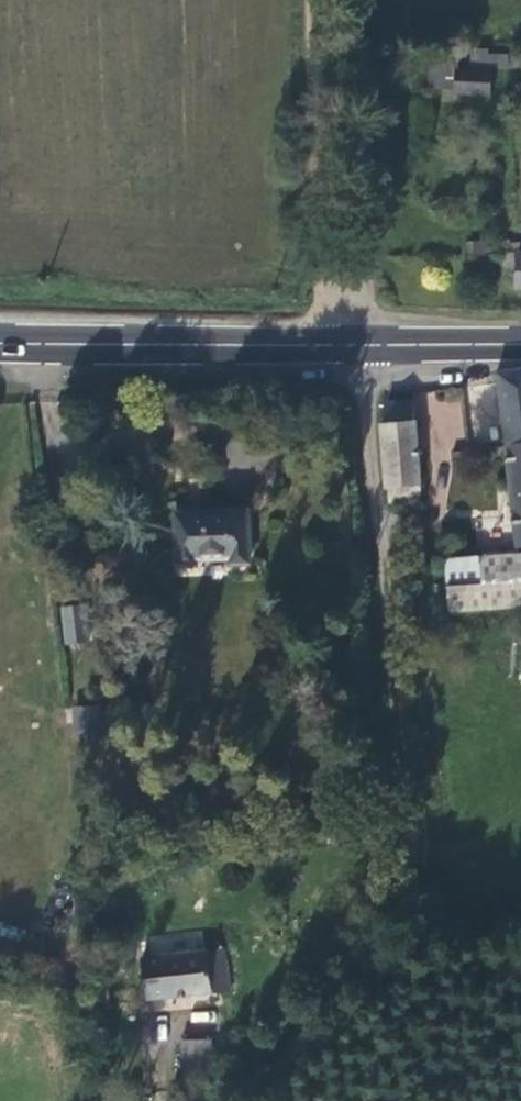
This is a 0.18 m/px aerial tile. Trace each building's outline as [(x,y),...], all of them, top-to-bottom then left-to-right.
[(459,63),(428,61),(427,92),(452,94),(452,96),(490,97),(492,75),(459,71),(459,63)] [(470,261),(505,259),(513,259),(512,247),(470,247),(470,261)] [(505,259),(506,276),(517,276),(518,294),(520,293),(520,259),(513,259),(505,259)] [(497,376),(507,446),(520,445),(520,368),(496,371),(497,376)] [(415,401),(386,401),(387,421),(384,421),(384,487),(388,486),(391,503),(393,503),(422,501),(415,401)] [(520,547),(520,445),(507,446),(520,547)] [(249,502),(176,507),(182,555),(253,549),(249,502)] [(480,583),(520,584),(520,561),(520,554),(447,557),(449,582),(480,583)] [(480,583),(449,582),(448,603),(480,603),(480,583)] [(63,604),(61,643),(87,644),(88,605),(63,604)] [(97,732),(96,706),(71,707),(73,734),(97,732)] [(150,996),(229,993),(228,953),(142,959),(150,996)] [(211,1040),(182,1039),(181,1068),(209,1070),(211,1040)]
